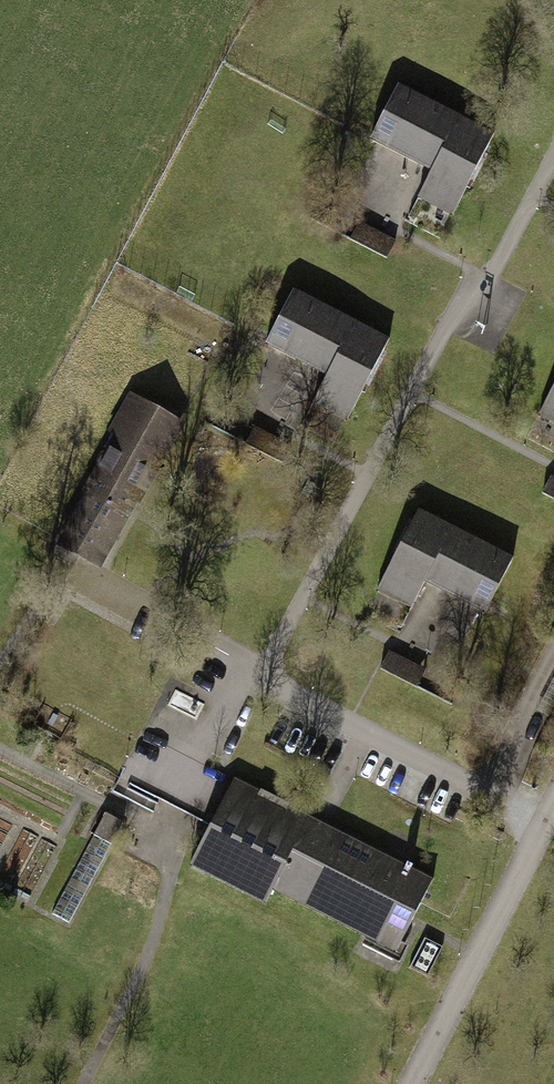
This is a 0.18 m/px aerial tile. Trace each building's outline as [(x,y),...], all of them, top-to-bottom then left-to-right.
[(399,85),(371,140),(431,171),(418,197),(452,214),(494,134),(399,85)] [(395,241),(359,222),(350,239),(387,258),(395,241)] [(294,290),(266,345),(326,376),(313,402),(347,419),(389,339),(294,290)] [(539,414),(553,422),(553,384),(539,414)] [(89,494),(61,544),(94,562),(174,419),(136,398),(84,491),(89,494)] [(550,477),(542,494),(553,500),(553,479),(550,477)] [(418,509),(377,589),(411,607),(425,581),(484,611),(513,557),(418,509)] [(425,670),(389,651),(380,668),(416,687),(425,670)] [(234,777),(189,864),(265,903),(273,889),(396,951),(433,878),(411,867),(412,865),(407,863),(406,865),(309,816),(234,777)] [(123,822),(105,812),(51,913),(69,923),(123,822)]
